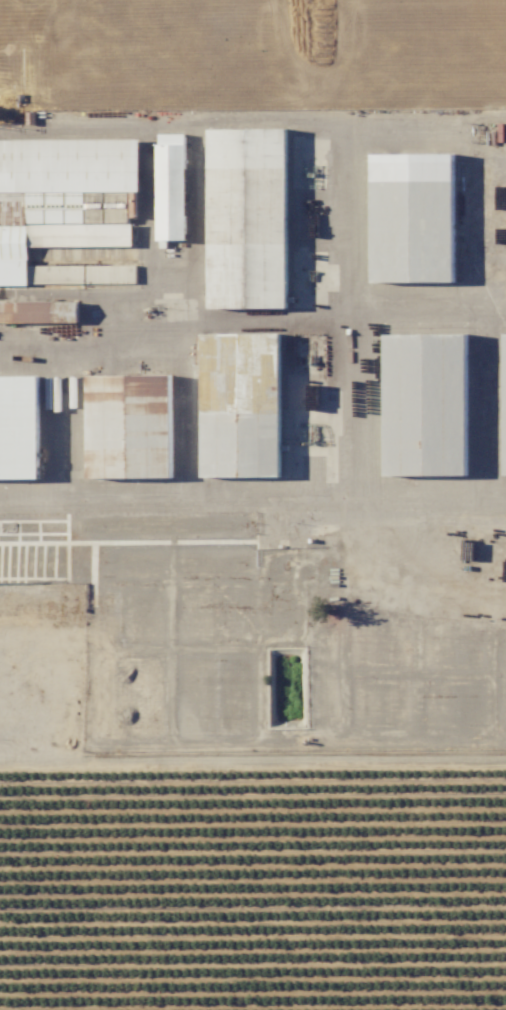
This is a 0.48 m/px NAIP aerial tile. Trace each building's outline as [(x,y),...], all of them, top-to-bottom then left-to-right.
[(288,308),(287,129),(208,129),(210,309),(288,308)] [(187,134),(158,134),(158,240),(187,240),(187,134)] [(0,140),(0,284),(136,283),(136,266),(29,266),(28,247),(133,246),(133,224),(85,224),(85,192),(140,192),(139,139),(0,140)] [(454,154),(372,154),(373,283),(455,282),(454,154)] [(105,192),(86,192),(85,223),(104,223),(105,192)] [(0,302),(0,323),(79,322),(79,301),(0,302)] [(280,334),(202,334),(203,478),(282,477),(280,334)] [(467,334),(385,334),(386,476),(468,475),(467,334)] [(172,375),(88,376),(89,479),(173,478),(172,375)] [(40,377),(0,377),(0,479),(40,479),(40,377)]
